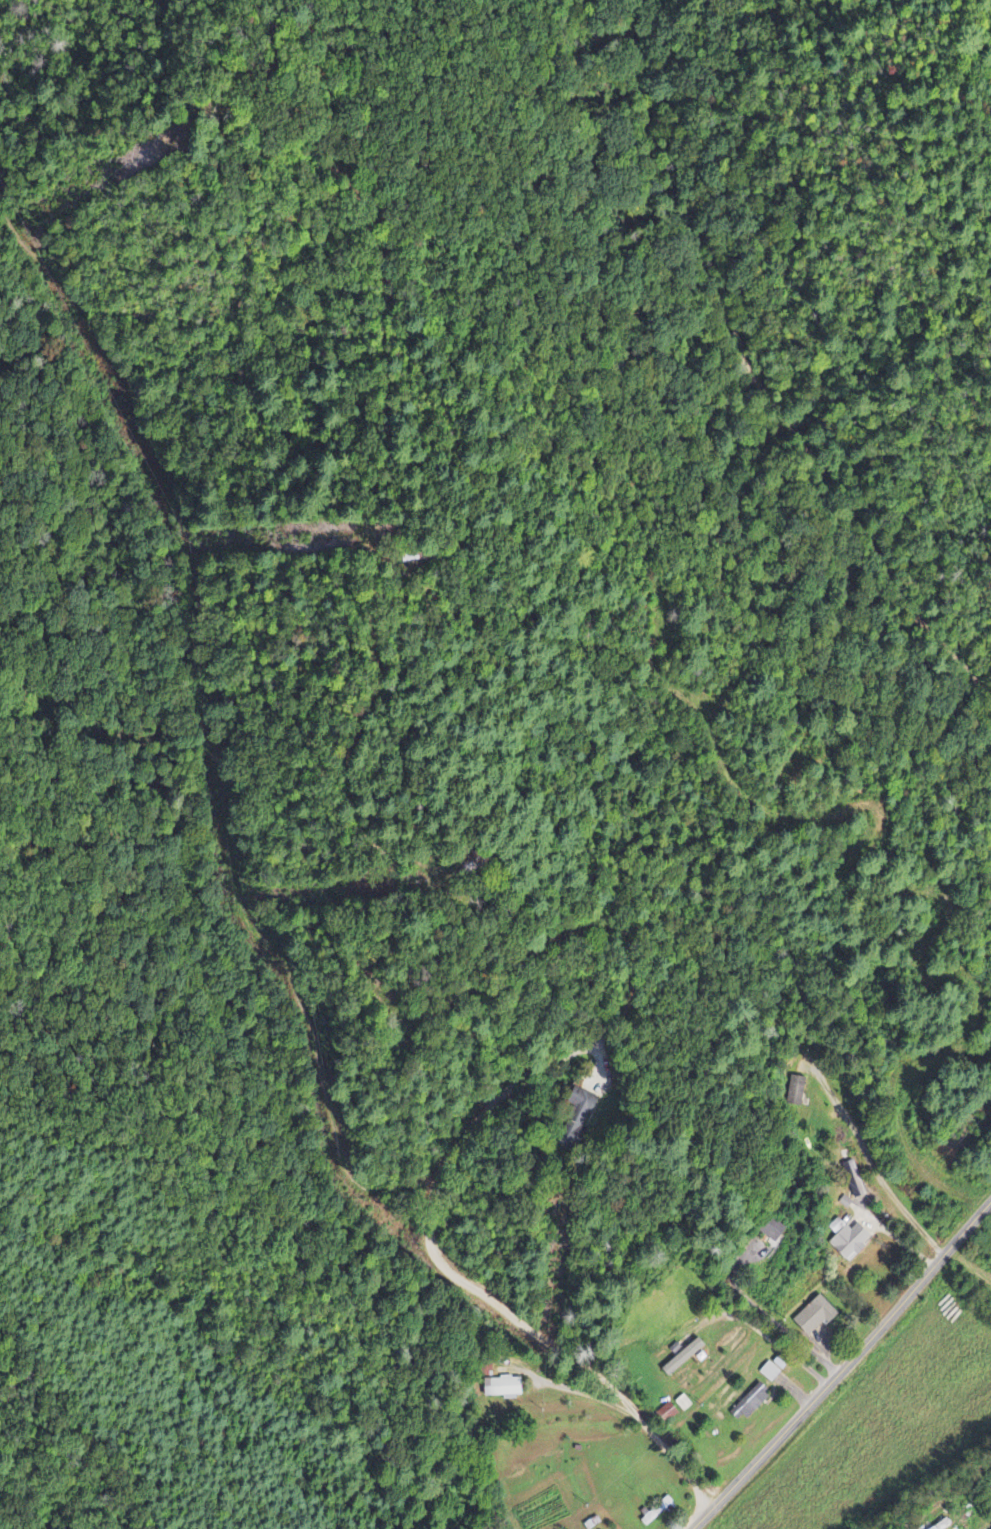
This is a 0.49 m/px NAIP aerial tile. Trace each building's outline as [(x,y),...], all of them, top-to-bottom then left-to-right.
[(803,1078),(788,1077),(786,1105),(801,1106),(803,1078)] [(567,1104),(574,1106),(563,1139),(579,1144),(594,1096),(572,1088),(567,1104)] [(758,1233),(773,1244),(786,1226),(771,1215),(758,1233)] [(828,1228),(836,1236),(828,1243),(846,1262),(864,1246),(862,1243),(868,1237),(856,1224),(849,1231),(838,1218),(828,1228)] [(837,1316),(819,1295),(791,1321),(806,1338),(824,1321),(827,1325),(837,1316)] [(659,1370),(666,1378),(703,1347),(697,1339),(659,1370)] [(758,1373),(770,1383),(780,1372),(768,1362),(758,1373)] [(520,1378),(483,1379),(483,1398),(521,1397),(520,1378)] [(738,1424),(768,1395),(758,1384),(728,1413),(738,1424)] [(661,1427),(676,1415),(668,1404),(652,1415),(661,1427)] [(639,1520),(646,1528),(673,1504),(666,1495),(639,1520)]
